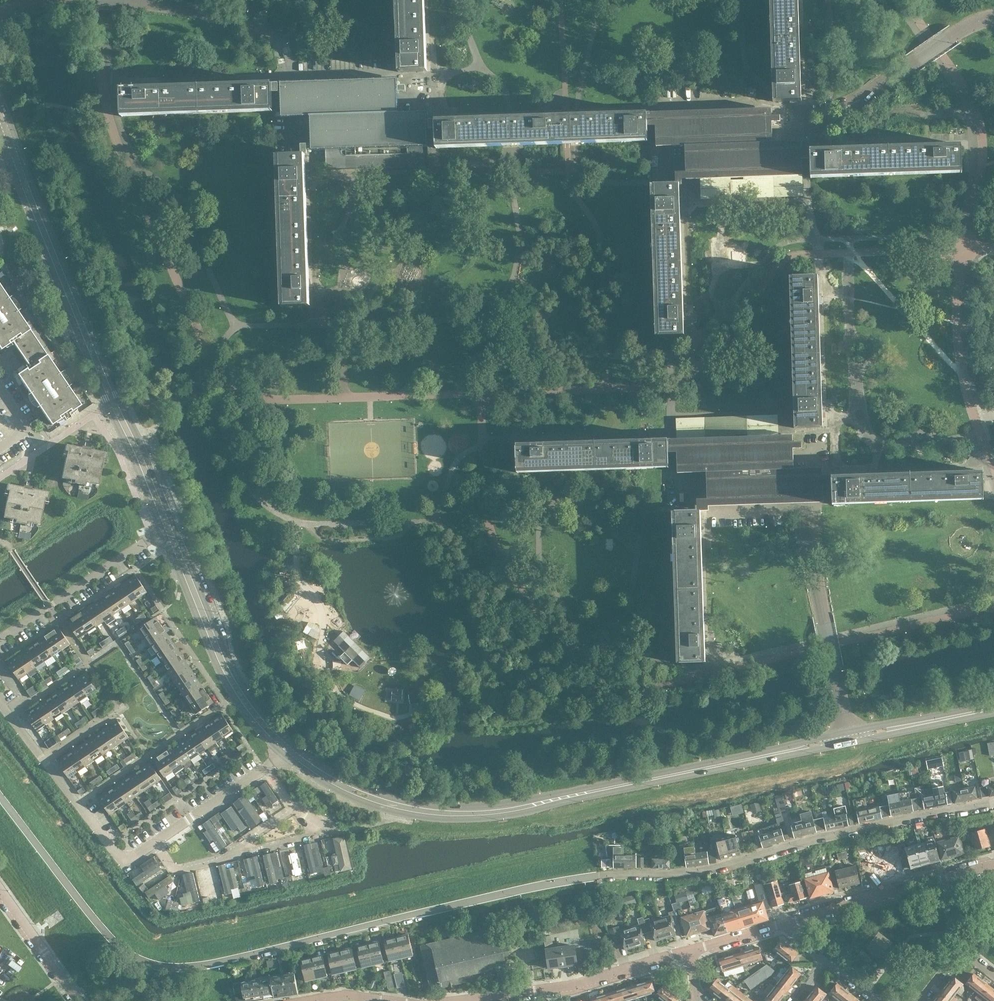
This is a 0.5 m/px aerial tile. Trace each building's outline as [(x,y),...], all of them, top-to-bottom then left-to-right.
[(422,0),(397,0),(399,72),(402,72),(424,71),(424,53),(425,53),(426,51),(426,46),(424,46),(422,0)] [(796,0),(770,0),(774,102),(776,102),(799,101),(798,84),(800,83),(802,82),(803,80),(803,79),(802,77),(800,76),(798,76),(796,0)] [(428,145),(427,112),(398,113),(397,79),(279,83),(279,96),(282,96),(282,117),(311,116),(312,150),(326,149),(327,170),(399,167),(428,166),(428,145)] [(273,108),(273,92),(273,86),(255,87),(255,85),(253,84),(247,84),(248,87),(146,90),(146,89),(145,88),(139,88),(139,90),(122,91),(122,113),(123,113),(123,116),(273,111),(273,108)] [(803,196),(801,142),(773,143),(772,128),(771,109),(654,113),(654,125),(656,125),(657,146),(685,145),(687,180),(701,179),(701,199),(774,197),(803,196)] [(647,125),(647,116),(647,113),(646,113),(647,113),(560,116),(484,119),(436,120),(436,123),(436,145),(437,145),(437,148),(485,146),(497,146),(516,145),(568,143),(636,141),(647,141),(648,141),(648,138),(647,125)] [(810,153),(811,175),(811,178),(962,173),(962,170),(961,148),(944,148),(943,146),(942,144),(940,144),(939,144),(937,144),(936,146),(936,148),(835,152),(835,150),(834,148),(831,147),(829,148),(828,150),(827,152),(810,153)] [(306,280),(303,179),(306,178),(306,174),(303,172),(302,155),(280,155),(277,155),(282,306),(285,306),(307,306),(307,287),(309,287),(309,282),(306,280)] [(681,310),(677,208),(680,208),(680,203),(677,202),(677,184),(654,185),(652,185),(657,336),(659,336),(682,335),(681,317),(684,316),(684,312),(682,310),(681,310)] [(820,427),(815,276),(793,277),(790,277),(790,278),(795,428),(794,428),(798,428),(820,427)] [(8,298),(0,285),(0,314),(13,305),(8,298)] [(19,313),(13,305),(0,314),(0,349),(1,350),(13,342),(21,354),(38,342),(19,313)] [(64,380),(47,355),(38,342),(21,354),(29,366),(17,375),(34,400),(64,380)] [(81,405),(69,388),(64,380),(34,400),(52,425),(64,417),(66,421),(71,417),(69,413),(81,405)] [(794,469),(793,435),(778,436),(778,415),(706,418),(676,419),(677,453),(678,473),(707,472),(708,506),(804,503),(824,502),(822,468),(803,469),(794,469)] [(669,465),(669,454),(668,442),(651,443),(650,440),(643,440),(643,443),(542,446),(542,443),(534,444),(535,447),(517,447),(518,470),(518,473),(519,473),(519,472),(669,467),(669,468),(669,465)] [(98,485),(102,463),(105,463),(107,453),(90,449),(90,451),(84,450),(85,448),(66,445),(64,455),(66,456),(62,478),(74,480),(74,483),(85,485),(86,483),(98,485)] [(983,496),(983,474),(832,479),(832,501),(833,505),(833,504),(983,499),(983,500),(983,496)] [(40,525),(44,502),(46,503),(48,492),(32,489),(32,490),(26,489),(26,488),(7,484),(5,495),(8,495),(3,518),(16,520),(15,522),(27,525),(27,522),(40,525)] [(702,637),(699,538),(700,538),(700,537),(700,536),(702,536),(701,528),(698,528),(698,523),(698,511),(675,512),(672,512),(677,663),(703,662),(702,644),(705,644),(705,637),(702,637)] [(148,592),(137,577),(136,575),(127,581),(139,598),(148,592)] [(139,598),(127,581),(119,587),(120,589),(130,604),(139,598)] [(130,604),(120,589),(119,587),(110,593),(122,610),(130,604)] [(122,610),(110,593),(102,598),(103,600),(113,615),(122,610)] [(113,615),(103,600),(102,598),(93,604),(105,621),(113,615)] [(105,621),(93,604),(85,610),(86,612),(96,627),(105,621)] [(96,627),(86,612),(85,610),(76,615),(88,633),(96,627)] [(306,620),(296,613),(292,619),(302,626),(306,620)] [(88,633),(76,615),(67,622),(79,639),(88,633)] [(145,638),(162,626),(159,621),(156,617),(139,629),(145,638)] [(151,646),(166,636),(168,635),(162,626),(145,638),(151,646)] [(71,644),(60,629),(59,627),(50,633),(62,650),(71,644)] [(62,650),(50,633),(42,639),(43,641),(53,656),(62,650)] [(345,634),(335,644),(346,655),(341,660),(348,667),(353,662),(361,670),(372,660),(345,634)] [(157,654),(174,643),(168,635),(166,636),(151,646),(157,654)] [(53,656),(43,641),(42,639),(33,645),(45,662),(53,656)] [(162,663),(177,653),(179,651),(174,643),(157,654),(162,663)] [(45,662),(33,645),(25,650),(26,652),(36,667),(45,662)] [(36,667),(26,652),(25,650),(16,656),(28,673),(36,667)] [(168,671),(185,660),(179,651),(177,653),(162,663),(168,671)] [(28,673),(16,656),(7,662),(19,679),(28,673)] [(174,680),(189,670),(191,668),(185,660),(168,671),(174,680)] [(341,674),(334,663),(326,668),(334,680),(341,674)] [(179,688),(197,677),(191,668),(189,670),(174,680),(179,688)] [(97,690),(86,673),(77,679),(78,681),(89,696),(97,690)] [(185,697),(200,687),(202,685),(197,677),(179,688),(185,697)] [(89,696),(78,681),(77,679),(69,685),(80,702),(89,696)] [(40,692),(35,685),(27,691),(31,697),(40,692)] [(80,702),(69,685),(60,690),(61,692),(72,707),(80,702)] [(191,705),(208,694),(202,685),(200,687),(185,697),(191,705)] [(72,707),(61,692),(60,690),(52,696),(63,713),(72,707)] [(422,701),(421,693),(409,695),(411,703),(422,701)] [(197,714),(214,703),(208,694),(191,705),(197,714)] [(63,713),(52,696),(43,702),(44,704),(55,719),(63,713)] [(55,719),(44,704),(43,702),(35,707),(46,725),(55,719)] [(46,725),(35,707),(26,714),(37,731),(46,725)] [(234,731),(224,716),(222,714),(213,720),(225,737),(234,731)] [(129,737),(118,720),(109,726),(110,728),(120,743),(129,737)] [(225,737),(213,720),(205,726),(206,728),(216,743),(225,737)] [(120,743),(110,728),(109,726),(100,732),(112,749),(120,743)] [(216,743),(206,728),(205,726),(196,731),(208,748),(216,743)] [(208,748),(196,731),(188,737),(189,739),(199,754),(208,748)] [(112,749),(100,732),(92,738),(93,740),(103,755),(112,749)] [(58,743),(54,736),(45,742),(49,749),(58,743)] [(199,754),(189,739),(188,737),(179,743),(191,760),(199,754)] [(103,755),(93,740),(92,738),(83,743),(95,760),(103,755)] [(95,760),(83,743),(75,749),(76,751),(86,766),(95,760)] [(191,760),(179,743),(171,748),(172,750),(182,765),(191,760)] [(182,765),(172,750),(171,748),(163,754),(174,771),(182,765)] [(86,766),(76,751),(75,749),(67,755),(78,772),(86,766)] [(234,757),(230,752),(225,756),(228,759),(227,759),(228,761),(234,757)] [(174,771),(163,754),(154,760),(165,777),(174,771)] [(78,772),(67,755),(58,761),(69,778),(78,772)] [(928,768),(943,766),(942,758),(927,760),(928,768)] [(162,779),(152,764),(150,762),(141,768),(153,785),(162,779)] [(919,774),(917,765),(910,767),(912,776),(919,774)] [(153,785),(141,768),(133,774),(134,776),(144,791),(153,785)] [(144,791),(134,776),(133,774),(124,780),(136,797),(144,791)] [(194,782),(199,779),(196,775),(191,778),(190,777),(185,780),(189,787),(195,784),(194,782)] [(947,804),(945,793),(948,792),(945,779),(939,780),(942,793),(934,795),(936,807),(947,804)] [(991,786),(990,779),(981,781),(982,788),(980,788),(982,798),(990,796),(990,797),(993,796),(993,785),(991,786)] [(136,797),(124,780),(116,786),(117,787),(127,802),(136,797)] [(279,800),(266,782),(260,786),(267,796),(263,799),(269,808),(273,805),(273,804),(279,800)] [(183,792),(178,785),(173,788),(177,795),(183,792)] [(127,802),(117,787),(116,786),(108,791),(119,808),(127,802)] [(936,807),(934,795),(925,797),(923,786),(915,788),(916,794),(912,795),(917,809),(919,808),(919,809),(925,808),(925,809),(936,807)] [(977,799),(975,787),(964,789),(966,801),(977,799)] [(966,801),(964,789),(953,791),(955,803),(966,801)] [(119,808),(108,791),(99,797),(110,814),(119,808)] [(166,803),(174,798),(170,792),(162,798),(166,803)] [(788,809),(785,796),(779,798),(778,795),(775,796),(779,810),(779,812),(781,811),(788,809)] [(250,829),(263,820),(246,796),(233,804),(250,829)] [(914,811),(911,799),(900,802),(903,813),(914,811)] [(761,809),(759,802),(750,805),(751,811),(761,809)] [(903,813),(900,802),(889,804),(889,805),(884,806),(886,817),(891,816),(903,813)] [(886,817),(884,806),(879,807),(868,809),(870,820),(881,818),(886,817)] [(232,807),(221,814),(233,831),(238,828),(241,832),(246,828),(232,807)] [(838,828),(835,817),(824,819),(821,807),(817,808),(821,830),(826,829),(826,830),(838,828)] [(821,830),(817,808),(812,809),(814,820),(811,821),(810,819),(802,821),(806,835),(817,832),(816,831),(821,830)] [(870,820),(868,809),(857,812),(859,823),(870,820)] [(785,825),(781,811),(779,812),(779,810),(775,812),(779,827),(785,825)] [(849,825),(846,814),(835,817),(838,828),(849,825)] [(220,850),(227,846),(209,820),(203,824),(207,831),(204,833),(210,843),(214,840),(220,850)] [(806,835),(802,821),(793,823),(794,826),(792,826),(795,838),(806,835)] [(964,853),(958,828),(935,835),(937,842),(936,842),(941,860),(965,853),(964,853)] [(785,841),(781,829),(770,833),(774,844),(785,841)] [(990,846),(985,829),(970,833),(975,850),(990,846)] [(774,844),(770,833),(760,836),(763,848),(774,844)] [(740,854),(736,838),(736,835),(726,837),(731,856),(740,854)] [(345,836),(333,838),(337,855),(331,856),(333,866),(339,864),(341,872),(352,869),(345,836)] [(731,856),(726,837),(716,839),(721,859),(731,856)] [(910,849),(915,847),(925,845),(935,842),(933,837),(924,839),(923,839),(908,843),(909,847),(910,849)] [(903,840),(870,850),(876,871),(882,869),(884,877),(896,874),(895,873),(911,868),(905,848),(903,840)] [(940,860),(935,842),(925,845),(930,863),(940,860)] [(311,844),(304,845),(311,874),(317,873),(318,875),(324,874),(318,848),(312,850),(311,844)] [(930,863),(925,845),(915,847),(921,866),(930,863)] [(921,866),(915,847),(910,849),(909,847),(905,848),(911,868),(921,866)] [(709,864),(708,852),(696,853),(698,865),(709,864)] [(271,853),(263,855),(270,884),(278,883),(277,879),(284,877),(282,866),(274,868),(271,853)] [(698,865),(696,853),(685,855),(687,867),(698,865)] [(625,868),(625,855),(614,855),(614,868),(625,868)] [(637,868),(637,855),(625,855),(625,868),(637,868)] [(813,863),(811,857),(811,856),(800,859),(802,866),(813,863)] [(137,886),(162,869),(154,857),(140,866),(145,872),(133,880),(137,886)] [(257,857),(244,860),(248,877),(255,876),(258,887),(264,885),(257,857)] [(866,858),(860,860),(863,870),(869,868),(866,858)] [(670,867),(670,859),(653,859),(653,868),(670,868),(670,867)] [(225,865),(219,866),(226,895),(232,894),(234,899),(241,897),(234,868),(227,870),(225,865)] [(860,883),(856,866),(845,868),(850,886),(860,883)] [(833,891),(830,879),(835,878),(833,868),(816,872),(822,894),(833,891)] [(850,886),(845,868),(835,871),(839,888),(850,886)] [(200,901),(193,872),(183,875),(187,893),(183,894),(184,897),(180,898),(182,906),(200,901)] [(822,894),(816,872),(805,876),(811,897),(822,894)] [(174,882),(170,876),(145,893),(149,899),(155,895),(159,901),(170,893),(166,887),(174,882)] [(784,904),(778,881),(766,884),(772,907),(784,904)] [(252,892),(249,882),(244,883),(245,887),(246,893),(252,892)] [(770,908),(763,882),(756,884),(760,896),(758,896),(752,898),(754,904),(750,906),(756,923),(768,919),(765,909),(770,908)] [(802,882),(794,884),(790,885),(793,894),(787,896),(789,902),(794,901),(800,899),(801,900),(804,899),(805,898),(806,898),(802,882)] [(148,888),(144,883),(140,887),(143,892),(148,888)] [(758,896),(756,888),(748,890),(750,899),(752,898),(758,896)] [(695,898),(693,893),(692,890),(687,892),(689,899),(692,899),(695,898)] [(689,899),(687,892),(675,895),(675,896),(677,903),(688,900),(689,899)] [(638,902),(635,895),(622,899),(624,907),(638,902)] [(681,913),(677,903),(675,896),(672,897),(674,901),(672,902),(672,904),(671,904),(674,911),(676,915),(681,913)] [(741,927),(736,910),(734,902),(733,902),(732,896),(728,897),(730,903),(719,906),(722,914),(727,932),(741,927)] [(623,908),(620,898),(619,898),(614,900),(617,910),(623,908)] [(173,907),(175,901),(169,899),(166,909),(172,911),(173,907)] [(691,910),(688,900),(677,903),(681,913),(691,910)] [(756,923),(750,906),(743,908),(741,901),(739,900),(734,902),(736,910),(741,927),(756,923)] [(727,932),(722,914),(719,906),(707,910),(715,936),(727,932)] [(698,932),(693,914),(691,910),(681,913),(676,915),(678,924),(682,936),(687,935),(698,932)] [(678,924),(676,915),(674,911),(669,912),(670,916),(660,919),(666,938),(676,935),(673,925),(678,924)] [(709,929),(704,911),(693,914),(698,932),(709,929)] [(648,933),(644,920),(643,917),(638,919),(639,925),(630,928),(636,947),(646,944),(643,934),(648,933)] [(666,938),(660,919),(651,922),(650,918),(644,920),(648,933),(653,931),(656,941),(666,938)] [(506,962),(504,956),(510,954),(508,947),(502,949),(497,928),(491,930),(491,929),(489,927),(486,928),(484,930),(485,931),(421,946),(432,990),(449,986),(450,990),(455,989),(454,984),(495,975),(496,979),(502,978),(501,973),(508,972),(506,962)] [(636,947),(630,928),(620,931),(619,927),(614,929),(617,942),(623,940),(625,950),(636,947)] [(892,943),(879,932),(872,941),(870,939),(865,946),(868,948),(867,948),(872,951),(877,945),(886,952),(892,943)] [(414,955),(410,941),(409,934),(396,937),(402,958),(413,956),(414,955)] [(577,964),(575,946),(554,949),(551,935),(543,937),(546,950),(547,956),(548,959),(549,968),(577,964)] [(402,958),(396,937),(384,940),(385,942),(389,959),(390,961),(402,958)] [(782,957),(790,947),(782,940),(774,950),(782,957)] [(389,959),(385,942),(380,943),(379,941),(368,944),(373,965),(384,962),(384,960),(389,959)] [(373,965),(368,944),(357,947),(358,949),(353,950),(357,967),(362,966),(362,968),(373,965)] [(763,959),(759,947),(739,953),(743,966),(763,959)] [(790,963),(798,953),(790,947),(782,957),(790,963)] [(357,967),(353,950),(352,948),(340,951),(345,972),(357,969),(357,967)] [(872,957),(862,950),(857,955),(867,963),(872,957)] [(345,972),(340,951),(328,954),(328,956),(333,973),(333,975),(345,972)] [(743,966),(739,953),(719,959),(723,972),(743,966)] [(333,973),(328,956),(323,957),(323,955),(312,958),(317,979),(328,976),(327,974),(333,973)] [(317,979),(312,958),(301,960),(301,962),(295,963),(299,980),(306,979),(306,981),(317,979)] [(794,982),(801,974),(791,966),(784,974),(794,982)] [(295,974),(234,983),(236,994),(237,1000),(250,1000),(274,997),(275,998),(275,997),(278,997),(295,994),(298,994),(299,994),(295,974)] [(788,991),(794,982),(784,974),(778,983),(788,991)] [(975,991),(983,980),(974,974),(966,984),(975,991)] [(957,993),(963,984),(953,976),(947,985),(957,993)] [(717,996),(725,986),(717,979),(709,990),(717,996)] [(655,993),(651,980),(641,983),(645,996),(655,993)] [(980,1000),(991,987),(983,980),(975,991),(978,994),(975,997),(980,1000)] [(645,996),(641,983),(631,986),(635,999),(645,996)] [(782,999),(788,991),(778,983),(775,986),(771,984),(768,988),(782,999)] [(838,1000),(846,990),(837,984),(829,994),(838,1000)] [(665,1000),(672,992),(664,985),(657,994),(665,1000)] [(736,989),(732,985),(729,989),(725,986),(717,996),(723,1000),(727,1000),(736,989)] [(957,993),(947,985),(940,993),(951,1000),(956,1000),(957,999),(954,996),(957,993)] [(631,986),(621,989),(625,1000),(628,1000),(635,999),(631,986)] [(827,994),(816,986),(810,995),(818,1000),(821,1000),(827,994)] [(993,1000),(993,989),(991,987),(980,1000),(993,1000)] [(768,988),(764,992),(768,995),(765,999),(767,1000),(780,1000),(782,999),(768,988)] [(621,989),(611,992),(614,1000),(625,1000),(621,989)] [(744,995),(736,989),(727,1000),(740,1000),(744,995)] [(854,996),(846,990),(838,1000),(839,1000),(850,1000),(854,996)] [(611,992),(601,995),(603,1000),(614,1000),(611,992)] [(681,998),(672,992),(665,1000),(666,1000),(678,1000),(681,998)] [(940,993),(934,1000),(951,1000),(940,993)]
